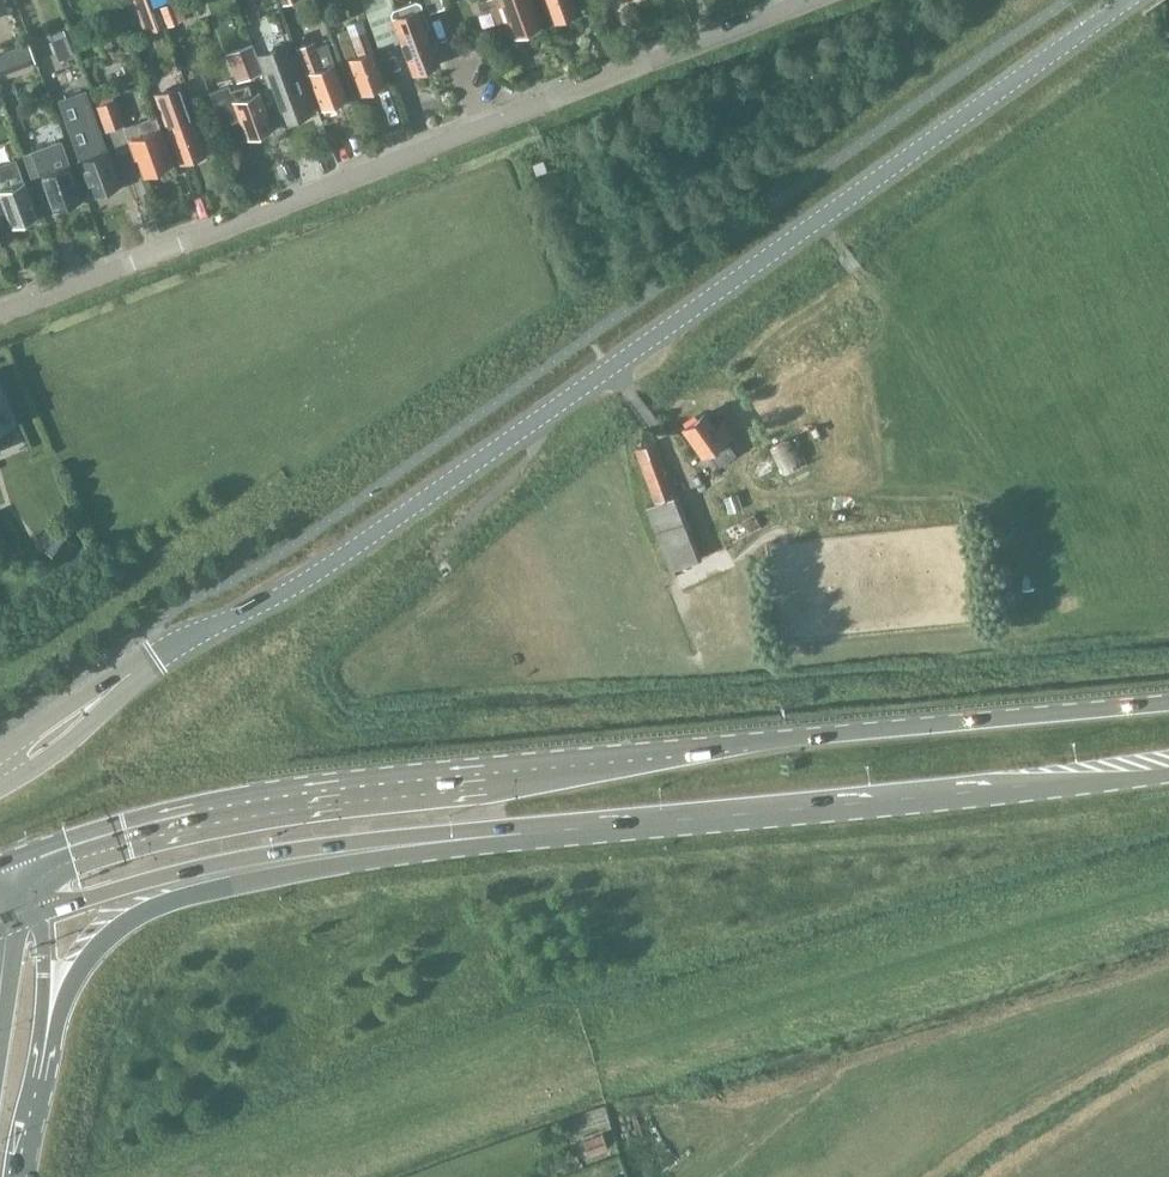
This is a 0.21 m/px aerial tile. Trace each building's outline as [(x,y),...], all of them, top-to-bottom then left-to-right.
[(146,34),(166,26),(159,8),(158,4),(169,0),(134,0),(146,34)] [(178,0),(159,8),(166,26),(185,18),(178,0)] [(378,47),(394,41),(399,39),(397,33),(395,28),(391,18),(390,14),(390,13),(391,8),(395,7),(392,0),(362,0),(378,47)] [(390,14),(391,18),(395,28),(397,33),(399,39),(412,73),(437,64),(425,29),(428,28),(419,2),(414,0),(413,0),(395,7),(391,8),(390,13),(390,14)] [(444,7),(441,0),(425,0),(430,12),(444,7)] [(531,0),(485,0),(493,23),(503,19),(510,36),(540,25),(531,0)] [(550,21),(577,11),(573,0),(542,0),(550,21)] [(384,84),(360,18),(345,23),(347,27),(336,31),(347,57),(345,58),(358,94),(384,84)] [(67,35),(52,41),(60,59),(74,53),(67,35)] [(287,40),(258,49),(283,118),(312,107),(287,40)] [(314,41),(296,48),(318,104),(322,102),(324,107),(338,101),(336,97),(346,93),(327,41),(315,45),(314,41)] [(252,44),(227,54),(237,81),(263,71),(252,44)] [(0,54),(0,74),(11,70),(4,52),(0,54)] [(250,94),(246,84),(230,90),(227,84),(208,91),(221,125),(238,119),(244,136),(248,134),(251,138),(260,135),(260,132),(271,128),(257,91),(250,94)] [(193,120),(191,115),(180,85),(153,95),(177,160),(187,157),(190,162),(201,158),(201,155),(205,153),(204,150),(209,148),(197,118),(193,120)] [(84,91),(58,100),(75,149),(91,194),(95,193),(96,196),(108,192),(107,189),(117,185),(105,152),(100,153),(96,141),(101,139),(84,91)] [(115,100),(98,106),(100,114),(106,129),(109,128),(123,123),(115,101),(115,100)] [(154,116),(124,126),(131,148),(134,156),(136,156),(143,175),(171,164),(154,116)] [(60,139),(31,150),(40,174),(52,208),(64,204),(66,208),(78,204),(77,200),(80,199),(64,152),(60,139)] [(13,230),(12,227),(39,216),(25,180),(24,181),(15,158),(0,163),(0,235),(13,230)] [(536,175),(547,170),(543,160),(532,164),(536,175)] [(0,386),(0,428),(15,421),(0,386)] [(681,429),(701,456),(713,448),(721,458),(729,451),(722,441),(732,434),(723,421),(714,428),(703,413),(681,429)] [(694,558),(652,443),(635,449),(653,504),(644,508),(667,568),(694,558)] [(760,463),(748,469),(755,483),(767,477),(760,463)] [(584,1140),(589,1155),(608,1148),(603,1134),(584,1140)]
